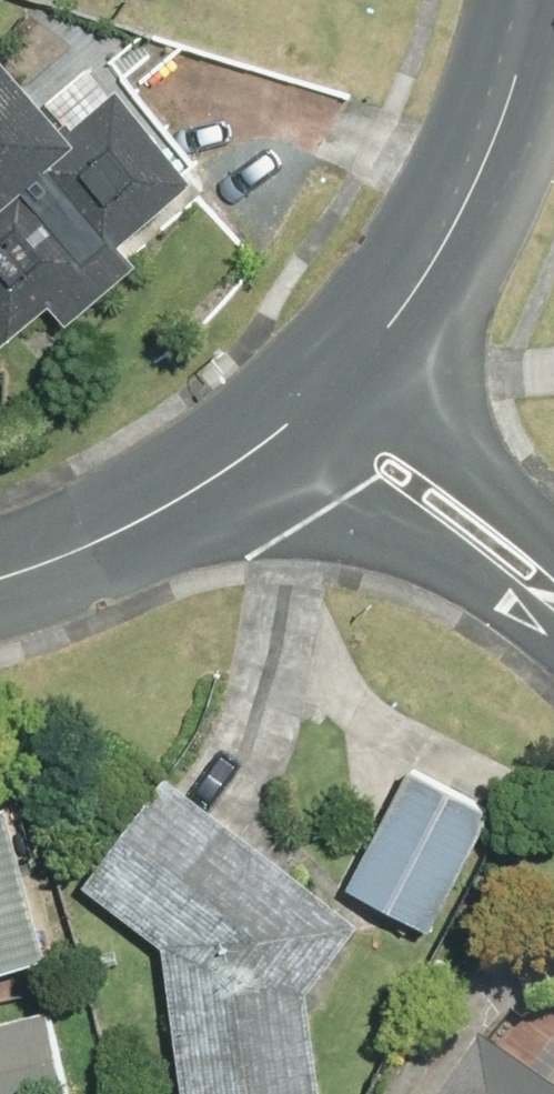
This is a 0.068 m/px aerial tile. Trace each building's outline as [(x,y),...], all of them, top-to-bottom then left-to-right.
[(0,50),(0,335),(11,347),(51,309),(74,333),(139,272),(128,260),(210,183),(121,89),(76,131),(0,50)] [(504,807),(421,764),(355,890),(438,934),(504,807)] [(188,1093),(322,1093),(305,973),(348,920),(172,777),(91,875),(166,936),(188,1093)] [(55,947),(17,794),(0,799),(0,961),(55,947)] [(0,1024),(0,1093),(80,1093),(59,1009),(0,1024)] [(442,1093),(553,1093),(553,1080),(483,1033),(442,1093)]
